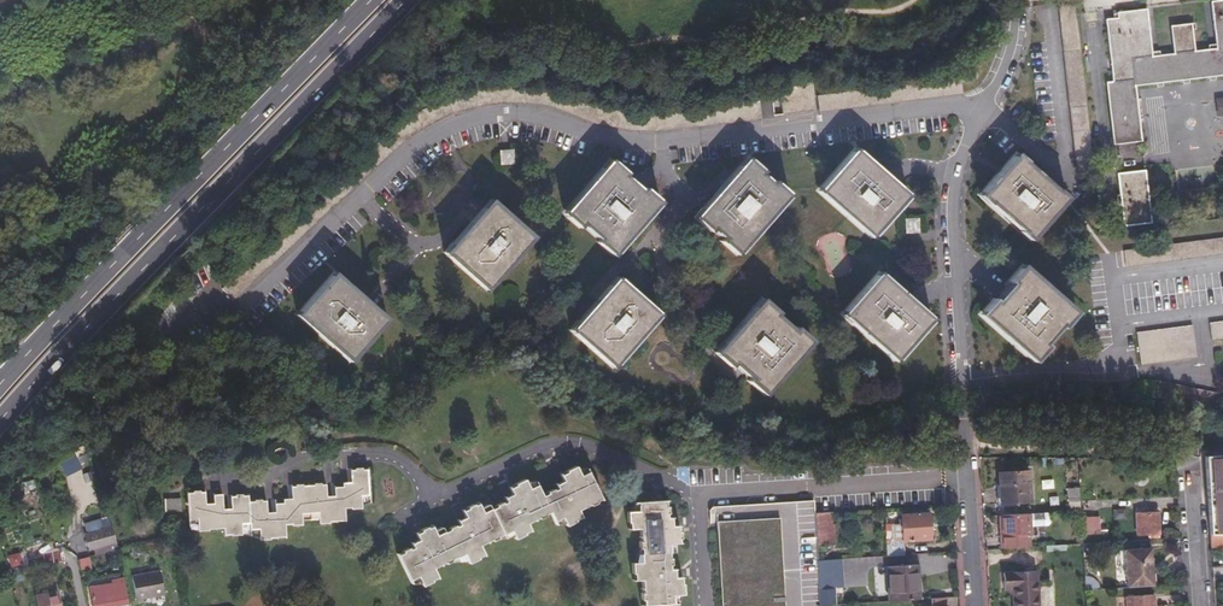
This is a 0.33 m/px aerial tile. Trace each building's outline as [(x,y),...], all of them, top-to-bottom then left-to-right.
[(1095,166),(1077,17),(1074,0),(1062,0),(1057,1),(1078,169),(1095,166)] [(1105,19),(1113,81),(1106,82),(1114,144),(1118,143),(1120,159),(1138,157),(1136,141),(1142,140),(1136,85),(1222,75),(1222,0),(1217,0),(1211,1),(1216,48),(1196,50),(1192,24),(1170,26),(1174,54),(1152,56),(1147,9),(1116,12),(1117,18),(1105,19)] [(876,234),(908,198),(899,190),(901,188),(887,175),(867,157),(867,156),(859,147),(824,186),(833,195),(830,199),(863,228),(867,225),(876,234)] [(516,150),(502,152),(503,164),(517,163),(516,150)] [(1035,236),(1066,200),(1060,194),(1060,192),(1042,177),(1026,162),(1027,160),(1017,152),(997,174),(983,191),(993,200),(991,202),(1023,230),(1025,228),(1035,236)] [(781,201),(789,191),(753,159),(745,168),(741,165),(703,207),(707,211),(699,220),(735,252),(743,243),(746,245),(783,203),(781,201)] [(655,213),(664,203),(649,189),(643,195),(625,180),(630,174),(618,163),(609,172),(606,170),(575,204),(578,207),(570,217),(582,228),(588,223),(604,237),(600,243),(612,254),(621,245),(624,247),(654,212),(655,213)] [(1146,169),(1118,173),(1125,226),(1153,222),(1146,169)] [(526,243),(533,234),(497,202),(489,211),(485,208),(466,230),(454,243),(458,247),(451,256),(487,287),(495,278),(499,282),(529,247),(526,243)] [(920,219),(907,221),(908,233),(921,232),(920,219)] [(1127,249),(1129,265),(1213,256),(1222,254),(1222,238),(1127,249)] [(1067,327),(1076,315),(1067,306),(1069,304),(1035,273),(1035,272),(1025,262),(1010,279),(1017,285),(1013,291),(1003,302),(997,297),(986,310),(995,318),(993,321),(1028,352),(1030,349),(1041,358),(1052,345),(1046,340),(1061,321),(1067,327)] [(901,358),(933,322),(925,313),(926,311),(913,300),(892,282),(893,280),(883,272),(848,311),(858,320),(855,323),(890,353),(893,351),(901,358)] [(356,360),(388,323),(379,315),(382,311),(369,300),(347,281),(343,284),(334,276),(303,313),(311,320),(308,325),(343,355),(346,351),(356,360)] [(650,321),(659,311),(623,279),(615,289),(610,286),(603,294),(580,321),(583,324),(575,334),(612,365),(620,356),(624,359),(654,324),(650,321)] [(805,349),(813,339),(801,328),(794,335),(777,319),(782,312),(769,302),(761,311),(759,310),(729,344),(727,344),(718,355),(734,369),(740,363),(758,378),(753,383),(765,394),(774,384),(777,386),(807,351),(805,349)] [(1209,324),(1211,340),(1222,338),(1222,322),(1209,324)] [(1196,357),(1194,342),(1192,325),(1136,333),(1138,350),(1140,364),(1196,357)] [(916,452),(916,463),(928,462),(927,452),(916,452)] [(1206,454),(1210,534),(1222,535),(1222,454),(1206,454)] [(188,494),(183,494),(185,521),(194,521),(195,533),(206,532),(206,530),(220,529),(221,535),(229,535),(229,536),(240,536),(239,527),(249,527),(249,533),(260,532),(260,540),(273,540),(272,538),(287,536),(286,523),(293,523),(292,525),(304,524),(303,520),(320,519),(320,522),(332,522),(332,520),(346,518),(346,507),(352,506),(352,508),(364,508),(363,495),(371,494),(369,466),(363,466),(362,465),(355,465),(355,468),(351,468),(352,484),(335,485),(336,498),(327,498),(326,482),(321,482),(321,481),(314,481),(314,483),(302,484),(302,482),(296,482),(295,485),(290,485),(291,502),(273,502),(274,515),(266,516),(264,500),(260,500),(260,498),(252,498),(252,501),(247,501),(246,495),(240,495),(240,493),(233,494),(233,495),(228,496),(230,513),(221,513),(220,495),(211,495),(211,508),(203,508),(202,493),(196,493),(196,490),(189,491),(188,494)] [(405,549),(400,552),(412,578),(418,575),(423,586),(434,581),(433,579),(439,576),(437,569),(442,566),(441,561),(445,559),(446,562),(452,559),(452,557),(457,554),(462,566),(470,562),(475,572),(485,567),(484,565),(488,563),(487,558),(494,554),(492,549),(497,547),(497,548),(504,545),(504,543),(508,541),(511,547),(519,543),(522,548),(526,546),(527,548),(532,545),(532,544),(538,541),(536,535),(542,532),(541,527),(545,525),(546,526),(552,524),(552,522),(556,519),(559,524),(567,521),(569,527),(573,524),(574,526),(582,522),(581,521),(586,518),(584,513),(591,509),(589,504),(593,502),(595,503),(600,501),(599,499),(604,497),(593,473),(586,475),(582,466),(571,472),(572,474),(566,476),(570,485),(558,490),(556,489),(551,492),(552,494),(540,499),(534,488),(524,493),(524,495),(519,498),(523,506),(511,512),(510,511),(504,513),(504,515),(492,520),(487,511),(477,515),(477,518),(471,520),(475,528),(463,533),(463,532),(456,535),(457,537),(451,539),(447,529),(439,533),(435,525),(426,528),(426,532),(421,535),(424,541),(412,546),(411,544),(404,547),(405,549)] [(1029,471),(998,474),(1001,504),(1031,502),(1029,471)] [(1082,500),(1081,490),(1069,491),(1070,501),(1082,500)] [(164,499),(165,512),(181,512),(181,498),(164,499)] [(664,503),(663,498),(635,499),(636,509),(624,509),(625,519),(627,519),(628,527),(637,526),(637,539),(636,539),(636,548),(638,547),(639,562),(628,562),(629,574),(631,574),(632,581),(640,581),(641,592),(639,593),(640,601),(642,601),(641,605),(672,604),(671,595),(683,594),(683,582),(681,582),(680,575),(673,575),(673,568),(668,568),(668,564),(670,564),(670,557),(667,557),(667,551),(674,550),(673,541),(677,541),(677,536),(679,536),(679,528),(676,528),(676,523),(670,524),(669,516),(665,516),(665,511),(666,512),(666,503),(664,503)] [(814,513),(813,500),(715,506),(721,605),(817,605),(818,605),(820,605),(818,573),(818,561),(817,560),(816,545),(814,513)] [(1083,512),(1082,500),(1070,501),(1071,512),(1083,512)] [(1148,512),(1137,512),(1138,534),(1149,533),(1149,536),(1159,535),(1159,508),(1148,509),(1148,512)] [(831,530),(829,511),(814,513),(816,545),(833,544),(833,530),(831,530)] [(855,559),(903,555),(903,543),(930,542),(929,512),(901,514),(901,517),(896,518),(897,523),(884,524),(886,544),(855,546),(855,559)] [(1002,539),(1003,549),(1030,547),(1029,527),(1043,526),(1045,524),(1044,516),(1042,514),(1028,515),(1004,517),(1006,538),(1002,539)] [(1084,531),(1085,535),(1107,533),(1106,517),(1083,519),(1084,531)] [(106,530),(89,535),(92,547),(109,543),(106,530)] [(1063,545),(1085,544),(1085,543),(1085,535),(1084,531),(1063,532),(1063,545)] [(1210,534),(1211,546),(1222,546),(1222,535),(1210,534)] [(153,543),(131,549),(133,559),(156,553),(153,543)] [(1129,586),(1154,585),(1151,547),(1126,548),(1129,586)] [(887,567),(888,601),(917,599),(915,565),(887,567)] [(161,571),(133,576),(137,600),(152,597),(166,594),(161,571)] [(818,573),(820,605),(835,604),(833,572),(818,573)] [(1011,595),(1011,605),(1040,605),(1038,572),(1004,574),(1005,590),(1007,589),(1011,589),(1011,595)] [(123,576),(114,579),(114,582),(91,587),(95,605),(113,605),(128,603),(123,576)] [(58,592),(37,596),(39,605),(61,605),(58,592)] [(1128,595),(1129,605),(1153,605),(1156,604),(1156,593),(1128,595)] [(946,597),(931,598),(931,605),(947,605),(946,597)]
